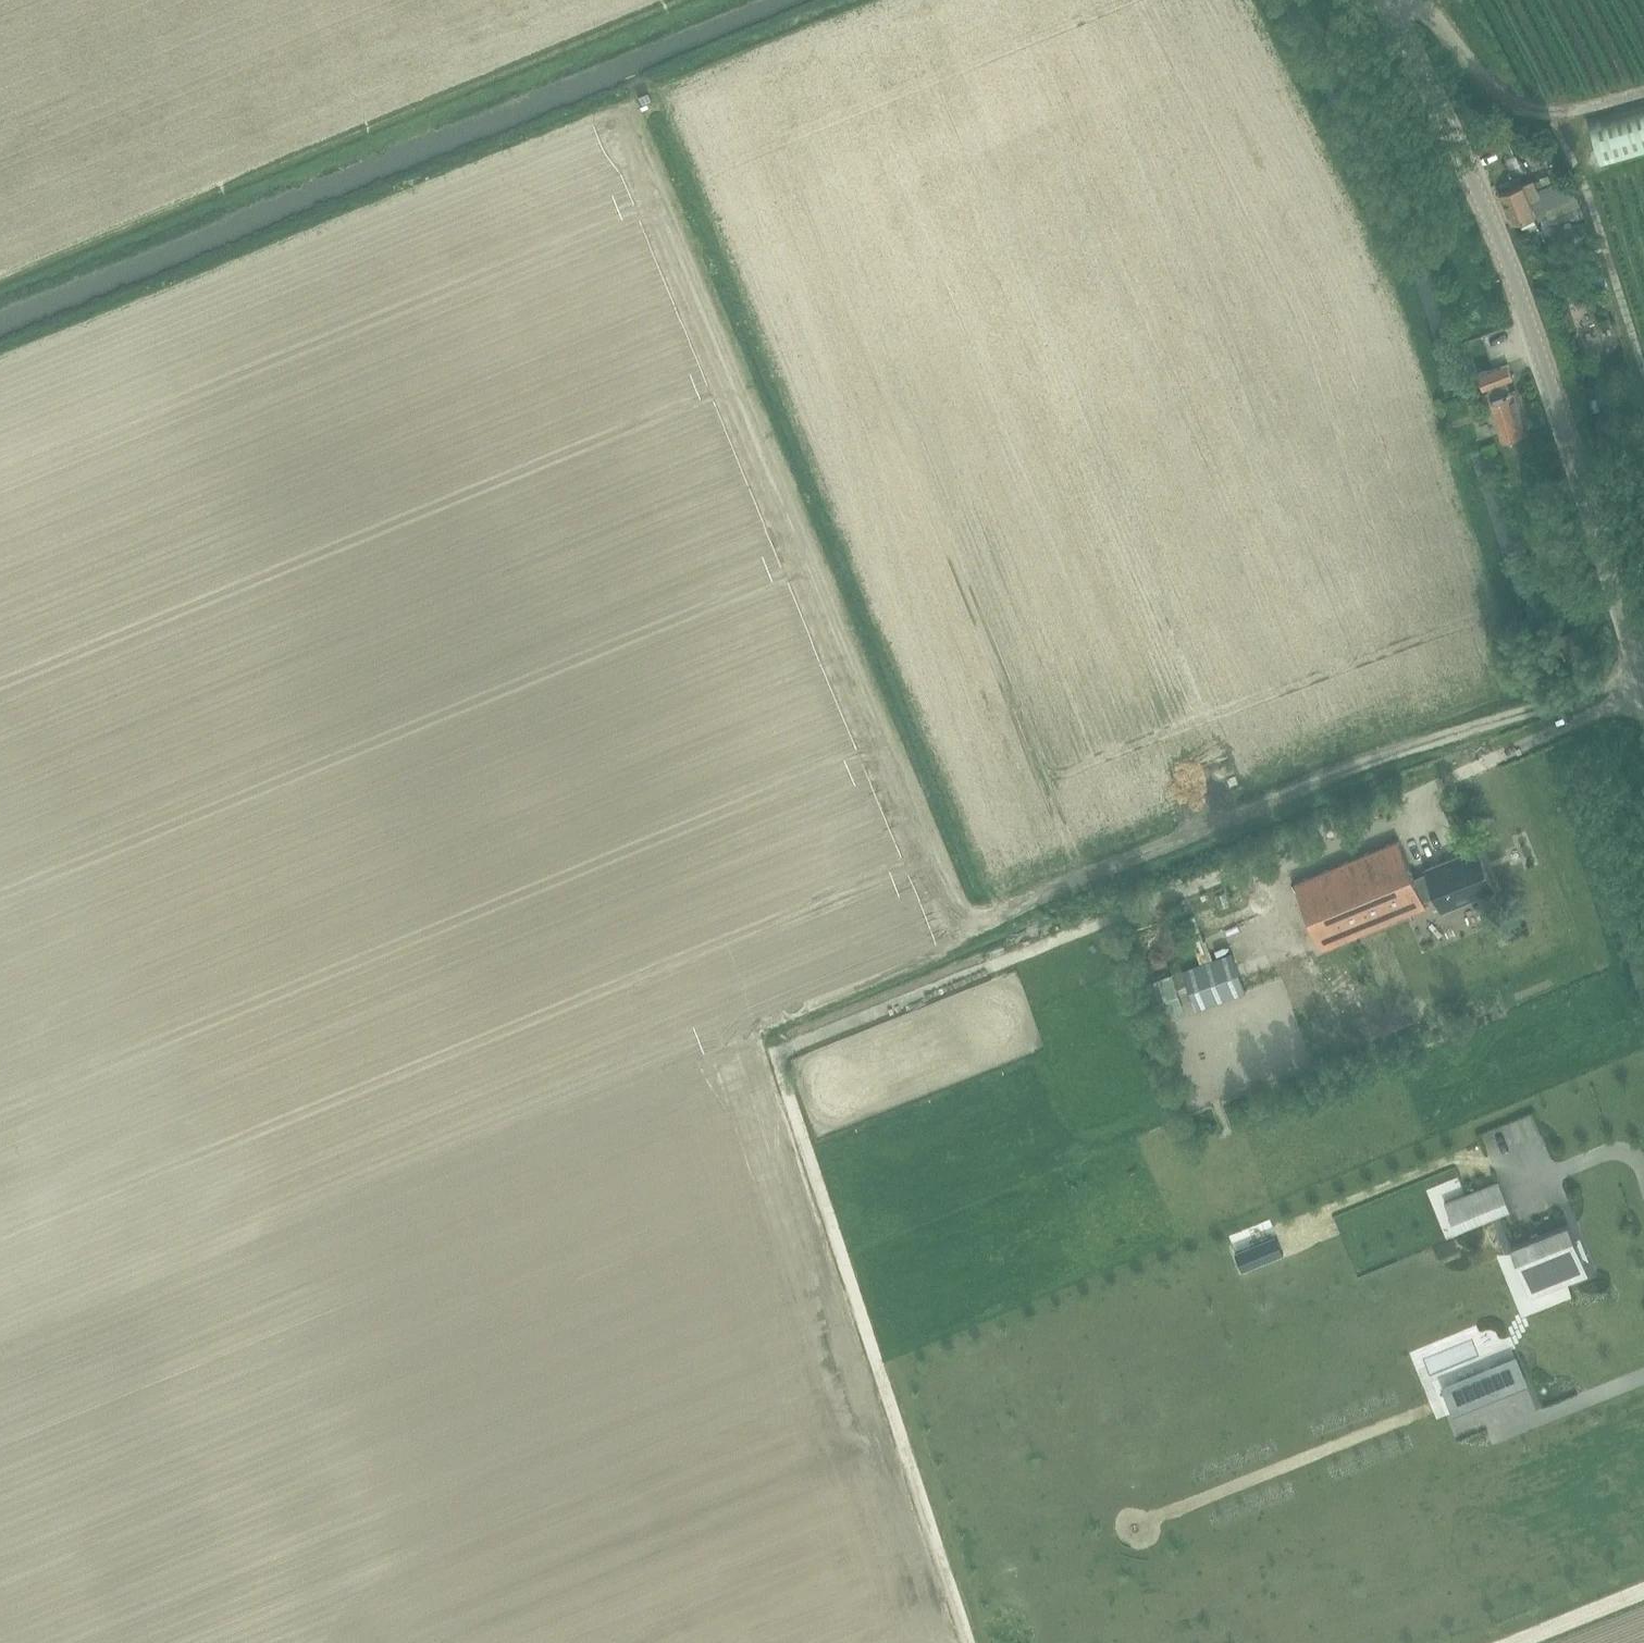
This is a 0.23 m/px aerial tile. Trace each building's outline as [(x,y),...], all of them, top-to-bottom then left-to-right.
[(1589,120),(1602,166),(1643,154),(1643,104),(1589,120)] [(1508,140),(1499,144),(1505,157),(1514,153),(1508,140)] [(1514,225),(1515,225),(1574,199),(1566,177),(1539,188),(1535,179),(1526,183),(1526,182),(1500,194),(1514,225)] [(1606,291),(1594,294),(1597,305),(1609,302),(1606,291)] [(1505,437),(1525,430),(1529,429),(1518,390),(1510,392),(1506,381),(1515,379),(1510,362),(1480,372),(1485,387),(1489,386),(1505,437)] [(1425,870),(1427,874),(1416,878),(1400,839),(1295,882),(1323,949),(1428,906),(1425,899),(1437,894),(1443,909),(1496,888),(1479,848),(1425,870)] [(1193,966),(1188,968),(1147,982),(1161,1022),(1247,992),(1233,952),(1219,957),(1209,934),(1263,913),(1249,877),(1181,904),(1195,937),(1184,942),(1193,966)] [(1498,1181),(1458,1197),(1469,1225),(1510,1208),(1498,1181)] [(1569,1224),(1512,1247),(1531,1296),(1589,1273),(1569,1224)] [(1276,1235),(1236,1251),(1243,1270),(1283,1253),(1276,1235)] [(1516,1356),(1441,1386),(1453,1415),(1528,1385),(1516,1356)]
